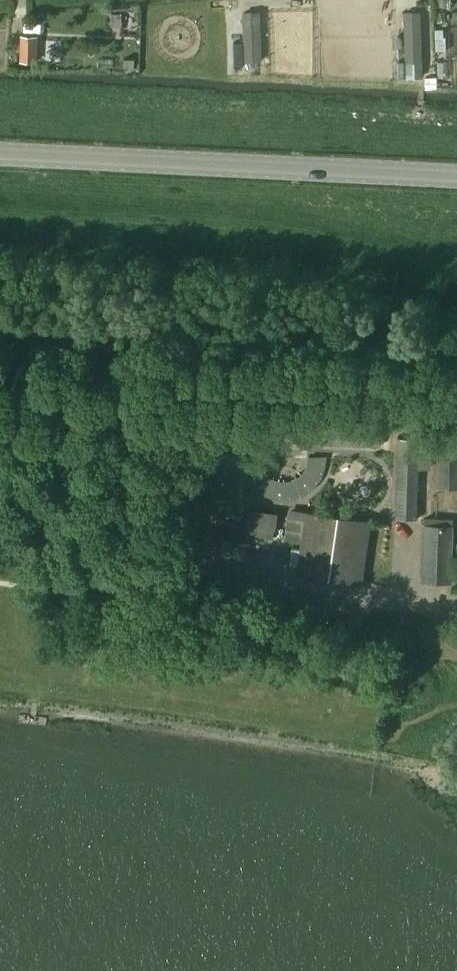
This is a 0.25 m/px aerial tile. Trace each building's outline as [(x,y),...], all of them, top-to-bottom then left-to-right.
[(35,33),(21,33),(22,57),(35,57),(35,33)] [(332,418),(332,421),(358,421),(358,412),(332,412),(332,414),(332,418)] [(331,439),(331,441),(380,442),(380,421),(358,421),(332,421),(332,424),(332,429),(331,434),(331,439)] [(437,438),(435,488),(456,488),(456,439),(437,438)] [(416,518),(419,439),(398,439),(395,517),(416,518)] [(324,468),(325,457),(308,458),(308,462),(305,470),(300,477),(294,480),(286,482),(278,480),(273,476),(268,471),(266,467),(250,477),(254,484),(261,491),(267,495),(274,498),(285,499),(295,498),(305,493),(314,487),(320,478),(324,468)] [(278,524),(280,510),(250,506),(250,511),(249,520),(278,524)] [(360,583),(368,527),(369,522),(305,513),(305,516),(300,546),(297,574),(360,583)] [(452,525),(452,518),(424,517),(424,524),(423,524),(421,582),(451,583),(453,525),(452,525)]
